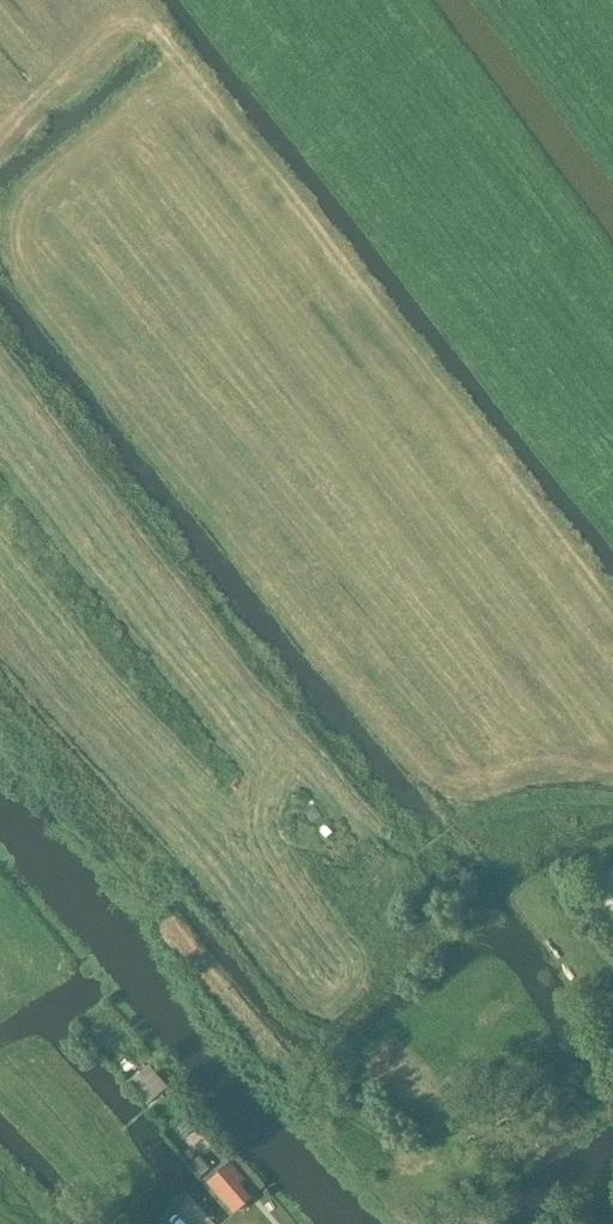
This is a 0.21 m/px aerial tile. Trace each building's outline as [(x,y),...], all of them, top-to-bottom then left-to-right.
[(205,1182),(205,1183),(217,1196),(227,1207),(232,1213),(233,1212),(235,1214),(237,1212),(252,1198),(240,1185),(245,1180),(240,1174),(229,1161),(221,1168),(209,1179),(205,1182)]
